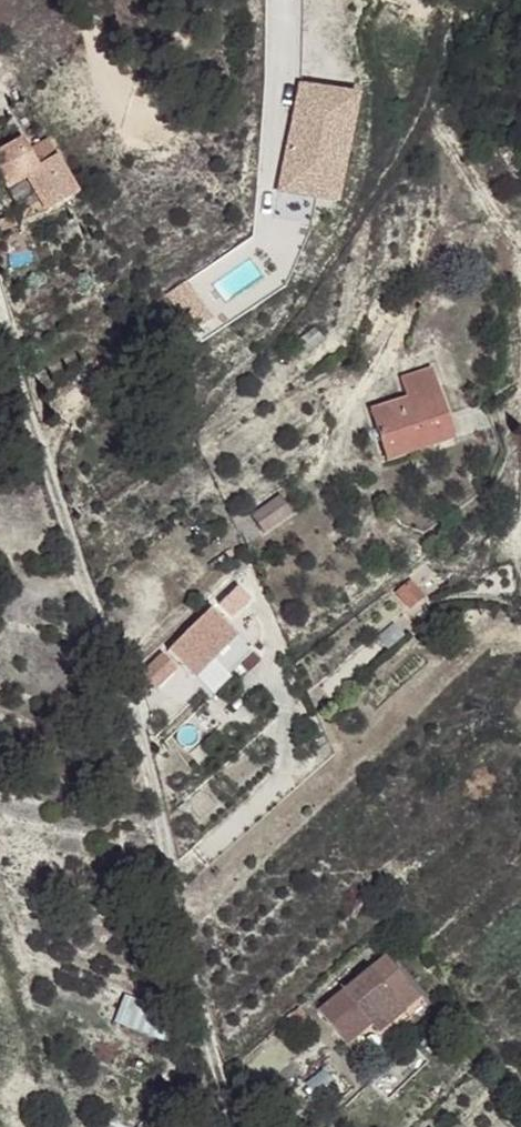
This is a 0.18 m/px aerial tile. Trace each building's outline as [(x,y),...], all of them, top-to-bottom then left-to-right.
[(0,143),(0,183),(21,174),(34,169),(18,135),(0,143)] [(34,169),(21,174),(37,203),(74,189),(56,159),(34,169)] [(74,189),(37,203),(43,213),(79,198),(74,189)] [(406,404),(369,415),(381,454),(422,443),(426,456),(490,436),(483,414),(449,425),(432,374),(400,384),(406,404)] [(422,443),(381,454),(386,468),(426,456),(422,443)] [(274,498),(249,515),(259,532),(286,515),(274,498)] [(407,580),(395,592),(406,604),(418,592),(407,580)] [(207,604),(165,645),(185,666),(204,649),(209,654),(233,629),(207,604)] [(204,649),(185,666),(190,671),(209,654),(204,649)] [(149,690),(175,667),(160,650),(134,674),(149,690)] [(369,949),(304,1011),(335,1042),(358,1023),(365,1030),(408,990),(369,949)] [(174,1017),(124,997),(114,1023),(165,1043),(169,1031),(174,1017)] [(188,1023),(174,1017),(169,1031),(183,1036),(188,1023)] [(403,1042),(361,1081),(378,1099),(420,1059),(403,1042)]
